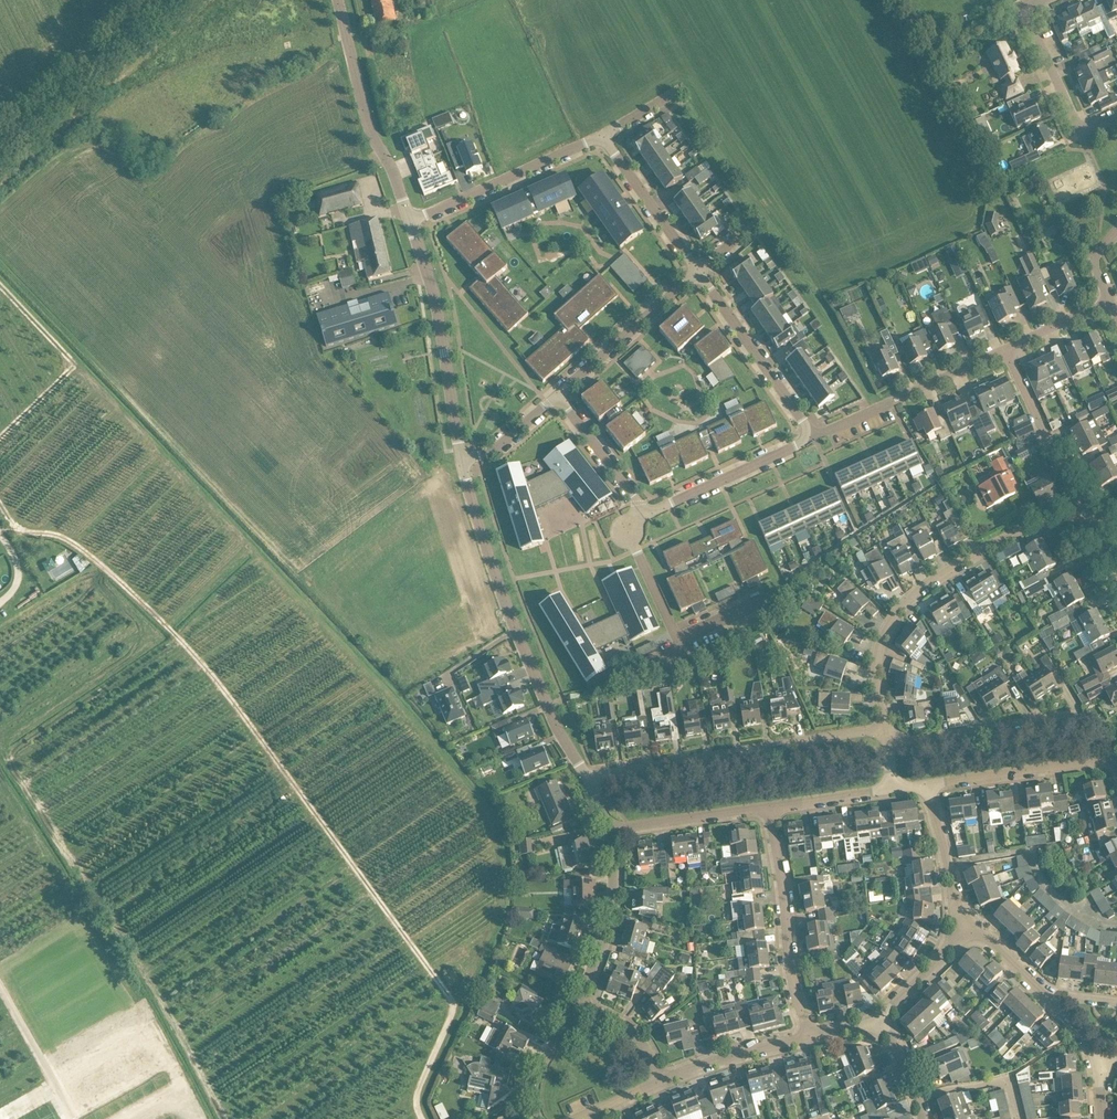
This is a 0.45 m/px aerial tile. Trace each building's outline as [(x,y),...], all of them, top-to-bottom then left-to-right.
[(378,26),(396,21),(392,5),(395,4),(394,0),(371,0),(378,26)] [(1104,12),(1108,22),(1116,18),(1116,0),(1106,0),(1107,4),(1101,6),(1104,12)] [(1080,7),(1090,30),(1096,27),(1094,22),(1100,19),(1109,39),(1115,36),(1108,22),(1104,12),(1098,16),(1092,3),(1081,8),(1080,7)] [(1080,7),(1069,12),(1077,30),(1081,38),(1092,33),(1090,30),(1080,7)] [(1077,30),(1069,12),(1068,12),(1069,14),(1057,19),(1060,25),(1054,28),(1061,43),(1068,40),(1066,35),(1077,30)] [(996,71),(1000,80),(1004,79),(1007,85),(1000,88),(1006,100),(1023,92),(1017,80),(1015,81),(1012,75),(1020,71),(1015,61),(1014,61),(1006,45),(1004,46),(1002,44),(998,46),(997,49),(987,54),(991,63),(993,62),(995,63),(999,70),(996,71)] [(1077,47),(1080,54),(1087,51),(1084,45),(1077,47)] [(1092,56),(1101,52),(1098,46),(1089,50),(1092,56)] [(1101,52),(1092,56),(1095,64),(1109,57),(1106,49),(1101,52)] [(1079,83),(1097,75),(1092,63),(1075,71),(1080,82),(1079,83)] [(1079,83),(1084,95),(1103,86),(1110,83),(1104,71),(1097,75),(1079,83)] [(1084,95),(1086,94),(1091,106),(1098,103),(1101,111),(1116,103),(1116,100),(1114,94),(1108,98),(1103,86),(1084,95)] [(1016,101),(1025,96),(1007,104),(1011,112),(1010,113),(1017,129),(1041,118),(1034,102),(1019,108),(1016,101)] [(441,116),(432,120),(436,129),(445,126),(441,116)] [(979,132),(987,129),(983,118),(974,121),(979,132)] [(671,132),(678,128),(675,124),(672,119),(665,124),(668,128),(671,132)] [(651,125),(651,124),(640,130),(641,131),(644,135),(633,144),(639,154),(657,141),(652,133),(655,131),(651,125)] [(421,153),(423,160),(433,156),(430,149),(427,141),(435,138),(431,128),(431,127),(401,140),(406,151),(410,149),(413,156),(421,153)] [(1027,150),(1030,155),(1037,152),(1038,152),(1054,145),(1045,127),(1029,135),(1030,136),(1023,139),(1027,150)] [(455,142),(447,146),(456,170),(467,166),(470,172),(481,168),(482,168),(483,168),(479,158),(479,157),(477,154),(473,143),(458,149),(455,142)] [(657,142),(640,154),(647,163),(663,151),(657,142)] [(647,163),(653,172),(670,160),(663,151),(647,163)] [(433,156),(423,160),(428,170),(420,173),(422,180),(418,181),(424,196),(454,184),(454,183),(450,173),(442,176),(438,166),(433,156)] [(1009,164),(1013,172),(1030,164),(1026,156),(1009,164)] [(670,160),(653,172),(660,181),(676,170),(670,160)] [(440,164),(445,174),(449,172),(445,162),(440,164)] [(690,183),(695,179),(702,174),(697,168),(685,176),(690,183)] [(676,170),(660,181),(667,191),(683,179),(676,170)] [(702,174),(695,179),(700,186),(713,176),(708,170),(702,174)] [(524,197),(523,194),(493,208),(503,230),(532,216),(532,215),(539,212),(539,213),(576,197),(566,175),(530,191),(531,194),(524,197)] [(580,191),(621,248),(643,232),(602,175),(580,191)] [(319,209),(321,216),(361,204),(356,182),(315,195),(319,209)] [(681,211),(698,200),(691,190),(674,202),(681,211)] [(698,200),(681,211),(687,220),(704,209),(698,200)] [(704,209),(687,220),(694,229),(694,230),(710,218),(711,217),(710,215),(709,216),(704,209)] [(996,224),(998,216),(989,213),(985,225),(991,236),(999,232),(996,224)] [(712,232),(716,237),(725,230),(722,225),(718,228),(711,218),(694,231),(701,240),(712,232)] [(349,226),(357,263),(364,261),(367,279),(372,278),(380,276),(390,274),(378,219),(367,222),(360,223),(349,226)] [(467,222),(447,240),(481,279),(469,289),(508,333),(529,315),(496,279),(508,268),(467,222)] [(1023,235),(1027,244),(1034,241),(1030,232),(1023,235)] [(764,263),(765,262),(770,258),(765,251),(759,256),(764,263)] [(988,255),(993,264),(999,261),(994,252),(988,255)] [(1021,256),(1022,257),(1030,275),(1039,271),(1032,255),(1031,255),(1030,253),(1021,256)] [(625,254),(610,267),(628,287),(633,294),(641,287),(648,281),(625,254)] [(934,256),(927,259),(930,265),(937,262),(934,256)] [(913,263),(918,273),(931,267),(926,257),(913,263)] [(747,258),(730,271),(736,281),(737,282),(738,281),(754,270),(755,269),(754,268),(747,258)] [(954,266),(958,275),(965,272),(961,263),(954,266)] [(1039,271),(1050,294),(1059,290),(1062,296),(1073,291),(1074,286),(1065,267),(1052,273),(1049,267),(1039,271)] [(754,270),(738,281),(744,290),(760,278),(754,270)] [(339,274),(343,288),(356,285),(352,271),(339,274)] [(554,317),(564,328),(525,362),(543,383),(590,342),(580,331),(618,297),(600,276),(554,317)] [(1027,276),(1017,281),(1020,286),(1026,300),(1030,310),(1047,303),(1042,293),(1036,279),(1029,282),(1027,276)] [(760,278),(744,290),(750,299),(767,287),(760,278)] [(569,285),(560,293),(567,301),(576,292),(569,285)] [(767,287),(750,299),(756,308),(757,309),(774,297),(767,287)] [(989,305),(994,315),(998,325),(1016,316),(1013,310),(1020,307),(1016,297),(1011,288),(1001,292),(1004,298),(989,305)] [(756,308),(752,311),(758,321),(775,310),(780,306),(774,297),(757,309),(756,308)] [(348,306),(337,309),(339,315),(319,321),(326,347),(398,325),(391,300),(370,306),(368,299),(358,303),(357,300),(347,303),(348,306)] [(842,309),(848,324),(862,318),(857,304),(842,309)] [(960,315),(970,338),(984,331),(983,329),(989,326),(980,307),(974,310),(974,309),(967,312),(965,307),(963,306),(958,308),(957,310),(960,315)] [(691,343),(695,348),(709,368),(720,384),(736,377),(722,358),(731,352),(717,332),(708,339),(702,331),(705,329),(686,308),(660,332),(678,352),(691,343)] [(775,310),(758,321),(765,331),(782,319),(775,310)] [(938,329),(930,333),(934,342),(939,352),(955,345),(951,337),(949,332),(946,326),(953,322),(951,319),(948,312),(936,317),(940,325),(936,326),(938,329)] [(782,319),(765,331),(771,339),(792,324),(793,324),(787,315),(782,319)] [(771,339),(770,339),(771,340),(778,350),(790,342),(793,347),(806,338),(801,332),(799,334),(792,324),(771,339)] [(888,346),(894,344),(887,330),(880,333),(887,347),(878,351),(880,355),(872,359),(877,371),(879,370),(883,378),(899,371),(888,346)] [(910,365),(927,358),(924,352),(932,348),(923,330),(913,335),(915,341),(902,347),(910,365)] [(539,332),(530,340),(536,347),(545,339),(539,332)] [(1082,342),(1087,352),(1091,361),(1100,357),(1103,364),(1110,360),(1104,346),(1102,347),(1096,335),(1082,342)] [(1063,358),(1072,378),(1084,373),(1081,366),(1089,362),(1080,343),(1066,349),(1070,357),(1064,360),(1063,358)] [(624,364),(630,371),(637,379),(657,361),(649,353),(643,347),(624,364)] [(793,372),(808,361),(801,351),(786,362),(786,363),(787,363),(793,372)] [(1054,355),(1042,361),(1054,386),(1072,378),(1063,358),(1056,361),(1054,355)] [(815,370),(808,361),(793,372),(800,381),(815,370)] [(1054,386),(1042,361),(1030,366),(1032,372),(1026,375),(1038,401),(1045,398),(1042,392),(1054,386)] [(821,380),(815,370),(800,381),(806,390),(821,380)] [(806,390),(813,400),(828,389),(821,380),(806,390)] [(989,385),(988,385),(999,407),(1015,400),(1005,380),(990,387),(989,385)] [(606,417),(613,426),(607,431),(624,453),(646,436),(628,413),(624,417),(617,408),(621,405),(604,382),(582,400),(600,422),(606,417)] [(985,414),(979,417),(987,434),(996,430),(988,412),(999,407),(988,385),(975,392),(985,414)] [(835,398),(828,389),(813,400),(819,408),(818,409),(819,409),(835,398)] [(1106,394),(1110,403),(1116,400),(1116,389),(1114,390),(1106,394)] [(1103,393),(1085,402),(1090,412),(1108,403),(1103,393)] [(987,434),(979,417),(971,420),(961,398),(952,402),(953,403),(943,408),(948,418),(952,427),(966,420),(969,429),(974,427),(979,438),(987,434)] [(744,411),(741,405),(726,412),(728,419),(707,428),(708,431),(698,435),(697,433),(675,443),(672,437),(657,444),(660,450),(638,460),(650,485),(673,475),(671,470),(683,464),(686,469),(708,458),(705,450),(715,446),(719,454),(742,443),(739,439),(746,436),(752,433),(754,437),(777,427),(765,401),(744,411)] [(1095,413),(1091,414),(1094,421),(1098,419),(1110,413),(1107,407),(1095,413)] [(919,419),(914,421),(919,431),(924,429),(927,436),(935,433),(937,436),(938,436),(941,441),(952,436),(949,430),(944,420),(938,423),(933,411),(918,418),(919,419)] [(1075,416),(1077,421),(1089,415),(1086,411),(1075,416)] [(1050,425),(1053,431),(1061,427),(1058,421),(1050,425)] [(1016,446),(1019,451),(1019,452),(1025,449),(1020,438),(1034,432),(1029,422),(1009,431),(1014,442),(1015,441),(1018,446),(1016,446)] [(1070,432),(1076,444),(1100,431),(1098,427),(1090,431),(1086,424),(1080,427),(1070,432)] [(1100,431),(1076,444),(1083,456),(1092,451),(1107,444),(1104,439),(1100,431)] [(985,450),(993,446),(987,434),(979,438),(985,450)] [(1112,448),(1114,447),(1116,445),(1116,437),(1109,441),(1112,448)] [(923,464),(912,442),(899,448),(910,470),(923,464)] [(498,473),(522,550),(543,544),(533,511),(571,493),(588,514),(611,495),(569,443),(546,461),(554,471),(525,485),(519,467),(498,473)] [(1019,452),(1019,451),(1016,453),(1020,461),(1025,458),(1035,453),(1031,446),(1025,449),(1019,452)] [(1112,448),(1109,449),(1111,455),(1112,455),(1112,456),(1116,453),(1116,451),(1114,447),(1112,448)] [(886,453),(897,476),(910,470),(899,448),(886,453)] [(884,482),(897,476),(886,453),(874,459),(884,482)] [(1090,466),(1096,477),(1113,468),(1108,457),(1090,466)] [(1009,483),(1014,480),(1009,470),(1014,468),(1009,458),(1004,460),(1003,458),(991,464),(995,471),(989,474),(993,481),(980,488),(985,498),(990,495),(995,505),(1015,495),(1009,483)] [(861,465),(871,488),(884,482),(874,459),(861,465)] [(871,488),(861,465),(848,471),(858,494),(871,488)] [(1096,477),(1101,488),(1116,479),(1116,476),(1113,468),(1096,477)] [(845,499),(858,494),(848,471),(835,477),(845,499)] [(1031,489),(1035,496),(1040,506),(1057,497),(1046,474),(1039,478),(1042,484),(1031,489)] [(823,496),(833,519),(846,513),(836,490),(823,496)] [(820,525),(833,519),(823,496),(810,502),(820,525)] [(936,527),(948,548),(962,540),(956,529),(962,526),(957,517),(953,509),(948,501),(943,504),(948,512),(943,514),(947,521),(936,527)] [(797,508),(808,531),(820,525),(810,502),(797,508)] [(785,514),(795,536),(808,531),(797,508),(785,514)] [(795,536),(785,514),(772,519),(782,542),(795,536)] [(759,525),(769,548),(782,542),(772,519),(759,525)] [(761,584),(758,577),(768,572),(754,541),(744,546),(741,539),(744,538),(736,521),(711,533),(713,536),(701,541),(690,547),(688,543),(663,555),(671,572),(674,570),(677,577),(667,581),(681,612),(692,607),(695,615),(707,610),(703,602),(707,601),(692,570),(689,571),(686,565),(696,560),(695,559),(707,554),(718,548),(719,550),(729,545),(732,552),(729,553),(743,584),(746,582),(750,590),(761,584)] [(930,541),(931,540),(928,536),(933,533),(927,522),(909,532),(907,529),(905,531),(910,541),(913,540),(925,561),(937,554),(930,541)] [(907,550),(911,548),(905,535),(887,545),(899,567),(898,568),(902,576),(912,570),(908,563),(912,560),(907,550)] [(856,538),(849,542),(853,549),(860,544),(856,538)] [(1023,566),(1032,562),(1049,552),(1043,540),(1025,549),(1027,553),(1019,558),(1023,566)] [(1003,552),(1007,559),(1022,551),(1019,544),(1003,552)] [(872,568),(866,571),(875,587),(886,581),(892,592),(899,588),(877,549),(865,556),(866,557),(865,557),(870,565),(872,568)] [(1049,552),(1032,562),(1038,575),(1056,566),(1049,552)] [(82,558),(79,562),(85,568),(89,564),(82,558)] [(541,607),(588,683),(606,672),(594,652),(629,636),(631,641),(658,629),(631,570),(604,582),(619,615),(581,632),(560,596),(541,607)] [(987,571),(976,578),(992,604),(1003,597),(1010,593),(1001,580),(995,584),(987,571)] [(1047,587),(1053,599),(1078,587),(1071,574),(1054,584),(1047,587)] [(1019,584),(1023,591),(1039,583),(1035,576),(1019,584)] [(992,604),(976,578),(964,585),(973,598),(967,602),(973,611),(977,618),(983,614),(980,609),(981,608),(989,607),(992,604)] [(842,604),(847,609),(855,617),(864,609),(873,618),(878,612),(847,580),(838,590),(845,597),(847,595),(849,597),(842,604)] [(1039,583),(1023,591),(1027,598),(1043,590),(1039,583)] [(733,586),(724,591),(715,595),(719,603),(728,599),(737,594),(733,586)] [(1084,600),(1078,587),(1053,599),(1054,600),(1053,600),(1059,612),(1048,618),(1052,626),(1068,617),(1064,610),(1084,600)] [(949,595),(938,602),(950,620),(961,613),(966,621),(972,617),(964,604),(958,608),(949,595)] [(805,603),(819,612),(823,606),(809,597),(805,603)] [(1005,598),(994,603),(997,608),(1007,602),(1005,598)] [(950,620),(938,602),(927,609),(935,622),(929,626),(935,635),(938,638),(944,635),(939,627),(950,620)] [(1077,636),(1086,632),(1103,623),(1096,610),(1079,619),(1082,624),(1073,628),(1077,636)] [(828,638),(843,648),(850,638),(861,645),(865,638),(825,612),(818,624),(827,629),(829,627),(833,630),(828,638)] [(1068,617),(1052,626),(1052,627),(1043,632),(1046,637),(1051,635),(1052,636),(1072,625),(1068,617)] [(923,636),(926,632),(920,622),(916,627),(917,627),(915,629),(909,624),(901,634),(903,636),(917,647),(925,638),(923,636)] [(1103,623),(1086,632),(1092,645),(1110,636),(1103,623)] [(759,634),(753,638),(755,645),(763,641),(759,634)] [(903,636),(895,645),(901,650),(899,653),(905,657),(907,655),(910,658),(918,648),(917,647),(903,636)] [(926,640),(933,651),(938,648),(932,636),(926,640)] [(657,650),(654,642),(636,650),(640,658),(657,650)] [(999,646),(993,650),(997,656),(1000,654),(1001,650),(999,646)] [(1073,654),(1077,661),(1093,654),(1089,646),(1073,654)] [(1093,669),(1097,676),(1102,674),(1102,675),(1116,667),(1116,655),(1114,648),(1094,659),(1098,666),(1093,669)] [(824,676),(831,678),(841,682),(845,670),(857,675),(860,667),(849,663),(818,653),(814,666),(824,669),(825,666),(827,667),(824,676)] [(954,658),(951,653),(945,655),(948,661),(954,658)] [(723,654),(710,660),(713,666),(726,660),(723,654)] [(1046,668),(1035,675),(1047,694),(1058,687),(1049,674),(1055,670),(1047,657),(1041,661),(1046,668)] [(507,661),(505,662),(504,658),(483,667),(489,681),(478,686),(482,695),(480,696),(480,697),(500,688),(496,679),(506,674),(512,672),(507,661)] [(891,665),(901,670),(903,670),(906,664),(894,659),(891,665)] [(910,666),(922,671),(924,665),(912,660),(910,666)] [(983,679),(987,686),(988,686),(1000,704),(1011,697),(1002,684),(1008,680),(1002,671),(1000,667),(994,671),(994,672),(983,679)] [(896,675),(895,687),(917,690),(914,689),(916,677),(911,677),(912,674),(905,673),(904,676),(896,675)] [(1047,694),(1035,675),(1028,679),(1025,674),(1020,677),(1019,675),(1013,679),(1015,683),(1021,692),(1027,688),(1035,701),(1047,694)] [(1076,687),(1080,695),(1099,685),(1095,676),(1081,683),(1081,684),(1076,687)] [(752,702),(741,704),(744,727),(761,724),(757,701),(764,700),(762,690),(761,683),(754,684),(751,699),(752,702)] [(959,698),(965,695),(959,683),(953,687),(959,698)] [(429,697),(435,694),(431,684),(425,686),(429,697)] [(988,686),(987,686),(977,693),(972,685),(966,689),(974,702),(980,698),(989,711),(1000,704),(988,686)] [(1099,685),(1080,695),(1077,696),(1082,704),(1089,700),(1103,693),(1099,685)] [(1114,706),(1116,705),(1116,685),(1106,691),(1114,706)] [(896,700),(903,701),(903,704),(910,705),(911,702),(915,703),(916,701),(917,691),(917,690),(895,687),(895,688),(897,688),(897,692),(896,700)] [(520,690),(511,694),(504,697),(500,688),(480,697),(484,706),(498,700),(503,714),(524,706),(522,702),(524,702),(520,690)] [(786,692),(785,688),(778,689),(779,692),(776,693),(778,702),(770,703),(773,722),(788,720),(786,708),(790,707),(790,710),(800,709),(792,691),(786,692)] [(447,724),(465,717),(453,689),(435,696),(447,724)] [(664,716),(653,718),(657,742),(673,739),(671,727),(677,726),(670,689),(660,691),(664,716)] [(731,689),(724,690),(726,703),(722,703),(721,700),(710,702),(711,705),(712,711),(713,721),(715,732),(731,729),(729,719),(727,708),(733,706),(732,702),(733,702),(731,689)] [(623,724),(625,736),(627,747),(642,744),(640,730),(647,729),(645,716),(641,692),(633,693),(636,712),(633,713),(632,717),(623,719),(624,724),(623,724)] [(818,707),(829,707),(829,704),(832,704),(831,714),(849,715),(850,703),(863,704),(863,696),(819,693),(818,707)] [(480,697),(472,700),(477,709),(484,706),(480,697)] [(608,719),(608,721),(610,721),(616,720),(612,700),(605,702),(608,719)] [(685,726),(686,737),(702,734),(699,720),(706,719),(703,700),(696,702),(688,703),(690,714),(683,715),(685,726)] [(944,702),(945,706),(947,719),(947,722),(960,719),(959,712),(962,711),(960,704),(958,705),(957,700),(944,702)] [(930,702),(917,704),(918,711),(923,710),(932,709),(931,704),(930,702)] [(945,706),(938,707),(941,720),(947,719),(945,706)] [(923,710),(918,711),(903,713),(905,726),(913,725),(914,730),(925,728),(924,723),(925,723),(923,710)] [(535,736),(528,719),(514,725),(511,719),(491,727),(496,739),(506,734),(510,746),(535,736)] [(610,725),(594,728),(598,752),(614,749),(610,725)] [(531,753),(529,746),(517,751),(519,758),(518,758),(525,775),(550,764),(543,748),(531,753)] [(545,787),(538,789),(543,800),(544,802),(554,826),(561,823),(563,822),(573,818),(564,797),(564,796),(563,796),(562,796),(561,796),(561,795),(555,782),(545,787)] [(1097,800),(1106,798),(1102,783),(1089,787),(1088,782),(1078,784),(1081,796),(1085,795),(1088,803),(1097,800)] [(1038,787),(1038,791),(1042,813),(1054,811),(1054,813),(1062,812),(1060,797),(1053,798),(1051,786),(1038,787)] [(1021,806),(1023,821),(1023,825),(1043,822),(1042,813),(1038,791),(1026,793),(1027,805),(1021,806)] [(999,796),(1000,796),(999,793),(986,795),(988,807),(981,808),(983,823),(990,822),(990,820),(1002,818),(999,796)] [(1012,794),(1000,796),(999,796),(1002,818),(1003,819),(1011,818),(1012,822),(1023,821),(1021,806),(1014,807),(1012,794)] [(961,801),(964,823),(965,823),(965,821),(977,819),(976,807),(974,796),(961,798),(961,801)] [(1067,796),(1060,797),(1062,812),(1069,811),(1068,807),(1067,796)] [(1086,811),(1089,823),(1114,817),(1111,804),(1099,807),(1097,800),(1088,803),(1082,804),(1084,812),(1086,811)] [(964,823),(961,801),(949,802),(950,811),(948,811),(949,819),(951,819),(952,825),(964,823)] [(896,838),(896,836),(908,834),(907,832),(904,805),(903,805),(903,802),(896,803),(896,806),(891,807),(894,822),(887,823),(889,838),(896,838)] [(916,803),(904,805),(907,832),(919,830),(918,822),(926,821),(923,814),(917,815),(916,803)] [(866,810),(867,814),(870,840),(882,838),(883,839),(889,838),(887,823),(881,824),(878,809),(866,810)] [(854,855),(861,854),(859,841),(870,840),(867,814),(855,815),(856,828),(850,829),(852,844),(854,855)] [(842,817),(830,819),(833,842),(845,840),(846,845),(848,861),(854,861),(855,861),(854,855),(852,844),(850,829),(843,830),(842,818),(842,817)] [(1105,840),(1102,833),(1116,829),(1116,826),(1114,817),(1089,823),(1090,823),(1086,824),(1090,837),(1088,838),(1090,845),(1091,844),(1091,845),(1105,840)] [(821,844),(833,842),(830,819),(817,821),(819,833),(813,834),(815,853),(821,852),(822,850),(822,848),(821,844)] [(787,825),(790,844),(798,843),(798,846),(804,845),(805,853),(813,852),(811,836),(804,837),(802,823),(787,825)] [(1054,827),(1056,842),(1069,840),(1067,825),(1054,827)] [(731,845),(731,847),(756,843),(755,831),(746,832),(745,826),(735,827),(736,833),(729,834),(731,845)] [(710,834),(703,835),(705,846),(705,849),(705,850),(712,849),(711,845),(710,834)] [(571,857),(561,860),(563,872),(574,869),(580,868),(591,865),(589,857),(591,857),(586,835),(576,837),(569,839),(571,846),(568,846),(568,847),(571,857)] [(697,835),(684,837),(687,858),(688,865),(700,864),(701,875),(708,874),(706,860),(705,850),(705,849),(699,850),(697,835)] [(674,860),(687,858),(684,837),(671,839),(673,850),(674,860)] [(519,841),(520,855),(533,854),(531,839),(519,841)] [(1091,845),(1094,852),(1095,852),(1102,865),(1111,859),(1116,856),(1116,841),(1107,846),(1105,840),(1091,845)] [(667,851),(660,852),(660,855),(655,856),(652,841),(637,844),(640,864),(648,863),(648,866),(655,865),(661,864),(662,870),(669,869),(668,864),(669,864),(667,851)] [(720,862),(721,867),(748,863),(747,857),(758,855),(756,843),(731,847),(732,858),(722,860),(720,862)] [(971,857),(969,850),(969,847),(957,849),(959,858),(971,857)] [(906,851),(902,852),(903,859),(918,856),(917,850),(906,851)] [(1017,857),(1019,869),(1028,866),(1027,855),(1017,857)] [(904,866),(913,865),(915,877),(930,875),(934,875),(932,862),(919,864),(918,856),(903,859),(904,866)] [(1115,880),(1116,879),(1116,856),(1111,859),(1116,870),(1109,874),(1112,881),(1115,880)] [(669,869),(670,879),(676,878),(674,863),(669,864),(668,864),(669,869)] [(740,872),(741,883),(761,880),(759,868),(749,870),(748,863),(721,867),(722,874),(740,872)] [(860,863),(840,866),(841,873),(861,870),(860,863)] [(1019,880),(1023,879),(1033,875),(1028,866),(1019,869),(1015,870),(1019,880)] [(968,887),(972,885),(992,878),(990,873),(986,874),(984,867),(964,875),(968,887)] [(575,890),(575,907),(593,907),(592,892),(596,892),(595,881),(589,881),(589,874),(577,874),(577,881),(563,882),(563,890),(575,890)] [(905,879),(906,891),(905,891),(906,898),(921,896),(920,889),(932,888),(930,875),(915,877),(911,877),(911,878),(905,879)] [(1033,875),(1023,879),(1027,887),(1037,883),(1033,875)] [(812,885),(799,887),(801,900),(827,896),(825,884),(827,884),(831,883),(831,882),(830,877),(830,876),(826,876),(822,877),(818,877),(811,878),(811,879),(812,885)] [(972,885),(976,896),(996,889),(1000,887),(999,883),(995,885),(992,878),(972,885)] [(732,896),(733,903),(750,901),(750,894),(762,893),(761,880),(741,883),(732,884),(734,895),(732,896)] [(1039,888),(1037,883),(1027,887),(1030,893),(1033,896),(1040,889),(1039,888)] [(649,895),(633,894),(632,911),(640,911),(640,916),(658,921),(656,911),(656,903),(663,903),(663,896),(669,896),(678,896),(678,892),(672,892),(672,889),(669,889),(660,888),(649,888),(649,895)] [(700,889),(691,890),(692,897),(701,896),(700,889)] [(981,908),(988,905),(997,914),(1009,902),(1005,898),(1000,899),(996,889),(976,896),(981,908)] [(1048,897),(1045,894),(1038,901),(1041,904),(1048,897)] [(1094,900),(1096,904),(1105,899),(1102,895),(1094,900)] [(818,911),(819,917),(834,915),(833,908),(832,908),(830,896),(827,896),(801,900),(804,900),(806,912),(818,911)] [(906,898),(907,904),(906,911),(914,911),(913,920),(933,922),(934,907),(922,906),(921,896),(906,898)] [(1041,904),(1045,908),(1052,901),(1048,897),(1041,904)] [(1105,899),(1096,904),(1099,908),(1107,903),(1105,899)] [(736,909),(738,921),(763,918),(762,906),(751,907),(750,901),(733,903),(734,910),(736,909)] [(994,917),(1003,925),(1017,910),(1009,902),(997,914),(994,917)] [(516,918),(533,920),(534,910),(516,908),(516,918)] [(1003,925),(1011,934),(1026,918),(1017,910),(1003,925)] [(1055,917),(1058,920),(1065,913),(1062,910),(1055,917)] [(1106,914),(1109,919),(1115,916),(1111,910),(1106,914)] [(1051,928),(1042,938),(1046,942),(1047,942),(1056,933),(1055,932),(1061,927),(1063,929),(1065,930),(1065,925),(1070,916),(1065,913),(1058,920),(1051,928)] [(805,927),(807,939),(828,936),(827,924),(835,923),(834,915),(819,917),(821,924),(805,927)] [(1070,916),(1065,925),(1075,931),(1081,923),(1070,916)] [(551,933),(550,935),(550,936),(551,938),(551,939),(552,941),(558,943),(558,944),(565,947),(575,950),(585,921),(574,918),(573,917),(572,920),(566,918),(563,928),(557,926),(555,927),(554,928),(553,929),(552,930),(551,931),(551,932),(551,933)] [(739,933),(737,933),(738,940),(755,938),(754,931),(765,930),(763,918),(738,921),(739,933)] [(910,929),(903,939),(919,950),(926,939),(916,932),(920,927),(910,920),(907,918),(903,924),(910,929)] [(1011,934),(1020,942),(1031,931),(1035,927),(1026,918),(1011,934)] [(645,941),(648,928),(628,922),(624,935),(645,941)] [(652,930),(666,933),(668,927),(654,923),(652,930)] [(1081,923),(1076,931),(1079,933),(1085,925),(1081,923)] [(1086,938),(1091,940),(1095,931),(1090,929),(1086,938)] [(1020,942),(1016,946),(1025,955),(1033,947),(1040,939),(1031,931),(1020,942)] [(1112,943),(1113,933),(1101,932),(1099,945),(1111,947),(1112,943)] [(635,951),(633,957),(647,961),(649,955),(641,953),(645,941),(624,935),(623,940),(620,939),(618,947),(635,951)] [(828,936),(807,939),(809,952),(821,950),(822,957),(833,956),(836,955),(835,948),(834,948),(833,936),(829,937),(828,936)] [(890,944),(885,950),(896,959),(901,954),(912,961),(919,950),(903,939),(903,940),(896,936),(890,945),(890,944)] [(749,958),(768,955),(766,943),(756,944),(755,938),(738,940),(738,941),(733,941),(734,948),(739,947),(743,946),(744,958),(749,958)] [(532,971),(561,984),(570,963),(554,956),(557,949),(542,945),(543,943),(533,939),(530,946),(540,950),(546,953),(542,964),(535,961),(531,970),(532,971)] [(1047,942),(1046,942),(1030,959),(1040,969),(1054,954),(1049,949),(1052,946),(1047,942)] [(881,956),(873,964),(890,983),(900,975),(891,966),(896,959),(885,950),(880,955),(881,956)] [(959,966),(967,974),(982,959),(973,951),(959,966)] [(1073,960),(1070,981),(1082,983),(1083,978),(1085,957),(1085,954),(1074,953),(1073,957),(1073,960)] [(618,960),(632,963),(633,957),(620,954),(618,960)] [(682,954),(680,962),(689,964),(691,957),(682,954)] [(1085,957),(1083,978),(1094,980),(1095,980),(1097,964),(1098,958),(1098,955),(1092,954),(1092,958),(1085,957)] [(744,970),(745,977),(760,975),(759,969),(769,967),(768,955),(749,958),(750,969),(744,970)] [(1073,960),(1061,958),(1058,979),(1070,981),(1073,960)] [(976,983),(979,980),(979,979),(991,968),(991,967),(982,959),(967,974),(976,983)] [(890,983),(873,964),(864,973),(853,961),(847,966),(857,977),(860,980),(867,988),(872,983),(881,992),(890,983)] [(994,964),(991,967),(991,968),(979,979),(979,980),(976,983),(984,992),(1003,973),(994,964)] [(1094,980),(1094,985),(1106,987),(1109,966),(1097,964),(1095,980),(1094,980)] [(607,992),(620,997),(629,972),(628,971),(629,970),(618,966),(616,973),(614,973),(607,992)] [(1109,966),(1106,987),(1116,988),(1116,967),(1109,966)] [(643,1009),(647,1015),(647,1016),(646,1017),(649,1021),(651,1021),(652,1020),(652,1021),(670,1008),(657,992),(660,988),(664,990),(675,975),(665,967),(656,979),(654,982),(646,993),(654,1000),(643,1009)] [(637,986),(646,993),(654,982),(656,979),(652,975),(650,978),(649,977),(648,979),(629,972),(620,997),(632,1001),(637,986)] [(760,975),(745,977),(745,984),(750,983),(761,982),(760,975)] [(849,979),(835,982),(838,997),(845,996),(848,1008),(863,1005),(861,994),(858,985),(851,987),(849,979)] [(943,980),(938,984),(948,995),(953,990),(943,980)] [(833,983),(822,985),(824,994),(816,995),(820,1014),(827,1012),(828,1016),(836,1014),(835,1011),(832,998),(838,997),(835,982),(833,983)] [(1000,1007),(1003,1004),(1013,993),(1004,984),(990,998),(1000,1007)] [(944,1016),(952,1008),(933,987),(924,996),(927,999),(938,1011),(941,1014),(944,1016)] [(953,990),(948,995),(952,999),(950,1001),(953,1004),(961,998),(953,989),(953,990)] [(522,1019),(527,1022),(537,1027),(541,1020),(537,1018),(539,1014),(543,1016),(546,1011),(536,1006),(540,1000),(522,990),(514,1006),(525,1012),(522,1019)] [(1003,1004),(1012,1012),(1025,999),(1016,990),(1013,993),(1003,1004)] [(767,1005),(760,1007),(766,1029),(784,1025),(777,997),(765,1000),(767,1005)] [(487,998),(482,1008),(495,1015),(501,1005),(487,998)] [(964,1001),(961,998),(953,1004),(957,1008),(964,1001)] [(938,1011),(927,999),(918,1007),(932,1022),(941,1014),(938,1011)] [(1012,1012),(1021,1021),(1034,1007),(1025,999),(1012,1012)] [(740,1003),(744,1017),(750,1016),(754,1032),(766,1029),(760,1007),(758,1000),(747,1003),(746,1001),(740,1003)] [(724,1015),(723,1015),(728,1034),(740,1031),(737,1019),(744,1017),(740,1003),(722,1007),(724,1015)] [(702,1007),(707,1026),(707,1027),(713,1025),(717,1037),(728,1034),(723,1015),(712,1018),(709,1005),(702,1007)] [(936,1027),(932,1022),(918,1007),(909,1015),(924,1031),(928,1035),(936,1027)] [(1034,1007),(1021,1021),(1030,1030),(1044,1017),(1034,1007)] [(498,1016),(495,1015),(482,1008),(478,1015),(494,1023),(498,1016)] [(978,1011),(971,1018),(979,1027),(986,1020),(978,1011)] [(924,1031),(909,1015),(900,1023),(915,1039),(924,1031)] [(986,1020),(979,1027),(982,1031),(990,1024),(986,1020)] [(1034,1036),(1044,1046),(1047,1049),(1061,1043),(1054,1036),(1059,1031),(1048,1021),(1034,1036)] [(665,1029),(669,1045),(682,1041),(685,1051),(701,1047),(697,1033),(690,1035),(687,1023),(665,1029)] [(516,1034),(517,1033),(505,1026),(502,1033),(494,1029),(486,1045),(505,1055),(506,1054),(507,1055),(510,1050),(508,1049),(512,1042),(526,1049),(530,1041),(516,1034)] [(707,1027),(707,1026),(700,1028),(703,1041),(710,1039),(707,1027)] [(964,1032),(960,1035),(965,1043),(969,1041),(964,1032)] [(991,1040),(996,1046),(1003,1039),(998,1033),(991,1040)] [(1017,1043),(1022,1048),(1031,1039),(1027,1034),(1017,1043)] [(965,1043),(960,1035),(956,1037),(959,1043),(961,1046),(965,1043)] [(1003,1039),(996,1046),(1000,1050),(1007,1043),(1003,1039)] [(845,1049),(850,1046),(852,1045),(850,1040),(842,1042),(845,1049)] [(937,1045),(940,1052),(946,1049),(944,1043),(943,1042),(937,1045)] [(925,1051),(927,1057),(940,1052),(937,1045),(925,1051)] [(847,1055),(851,1066),(852,1067),(872,1058),(867,1047),(853,1053),(850,1046),(845,1049),(836,1052),(838,1059),(847,1055)] [(998,1053),(1003,1058),(1010,1051),(1005,1046),(998,1053)] [(970,1075),(966,1065),(968,1062),(964,1052),(961,1051),(943,1059),(933,1063),(934,1064),(932,1065),(932,1064),(931,1064),(935,1073),(935,1072),(937,1071),(940,1079),(949,1076),(952,1083),(970,1075)] [(491,1059),(482,1057),(481,1057),(479,1064),(475,1064),(472,1065),(469,1067),(467,1068),(473,1079),(470,1078),(467,1092),(491,1097),(488,1110),(504,1100),(513,1095),(499,1091),(501,1086),(503,1086),(505,1086),(507,1085),(508,1083),(511,1071),(490,1066),(491,1059)] [(1055,1059),(1056,1073),(1076,1071),(1075,1057),(1055,1059)] [(847,1089),(850,1088),(857,1085),(865,1082),(862,1076),(877,1070),(872,1058),(852,1067),(851,1066),(844,1069),(849,1081),(844,1083),(847,1089)] [(809,1059),(796,1061),(803,1091),(815,1089),(818,1099),(825,1098),(819,1072),(812,1074),(809,1059)] [(791,1094),(803,1091),(796,1061),(784,1064),(788,1079),(781,1081),(785,1096),(791,1095),(791,1094)] [(770,1067),(758,1070),(764,1092),(770,1091),(771,1092),(776,1091),(778,1098),(785,1096),(781,1081),(774,1082),(770,1067)] [(1016,1076),(1019,1085),(1028,1083),(1032,1082),(1029,1067),(1016,1076)] [(743,1090),(747,1105),(748,1109),(749,1110),(751,1118),(752,1118),(757,1118),(757,1117),(757,1115),(755,1108),(754,1103),(752,1095),(764,1092),(758,1070),(746,1073),(750,1088),(743,1090)] [(1038,1075),(1039,1082),(1053,1080),(1052,1074),(1038,1075)] [(725,1077),(718,1079),(726,1102),(729,1110),(737,1107),(742,1111),(742,1112),(749,1110),(748,1109),(747,1106),(743,1090),(736,1092),(731,1077),(727,1078),(727,1077),(725,1077)] [(1062,1079),(1063,1092),(1082,1091),(1081,1078),(1062,1079)] [(712,1100),(705,1102),(710,1117),(717,1114),(714,1106),(726,1102),(718,1079),(712,1081),(711,1082),(712,1084),(707,1085),(712,1100)] [(865,1102),(866,1103),(893,1092),(888,1080),(873,1086),(871,1079),(865,1082),(857,1085),(859,1092),(860,1091),(865,1103),(865,1102)] [(1019,1085),(1021,1097),(1031,1095),(1028,1083),(1019,1085)] [(710,1117),(705,1102),(699,1104),(693,1090),(681,1094),(689,1115),(701,1111),(704,1118),(705,1118),(710,1117)] [(990,1094),(991,1101),(1006,1097),(1004,1090),(990,1094)] [(1063,1092),(1064,1104),(1064,1105),(1078,1104),(1083,1104),(1082,1091),(1063,1092)] [(877,1118),(885,1115),(883,1109),(897,1103),(893,1092),(866,1103),(870,1114),(861,1118),(876,1118),(877,1118)] [(942,1114),(966,1105),(967,1105),(962,1093),(938,1102),(942,1114)] [(669,1116),(670,1118),(680,1118),(689,1115),(681,1094),(670,1099),(675,1113),(669,1116)] [(1021,1097),(1025,1109),(1034,1107),(1040,1107),(1039,1094),(1031,1095),(1021,1097)] [(1064,1105),(1064,1104),(1059,1105),(1060,1118),(1068,1117),(1079,1117),(1078,1104),(1064,1105)] [(434,1109),(440,1118),(445,1118),(449,1117),(442,1105),(434,1109)] [(970,1117),(966,1105),(942,1114),(944,1118),(965,1118),(970,1117)] [(655,1106),(644,1111),(648,1118),(662,1118),(655,1106)] [(1025,1109),(1026,1117),(1027,1118),(1037,1118),(1036,1115),(1034,1107),(1025,1109)] [(644,1111),(633,1116),(634,1118),(648,1118),(644,1111)]
